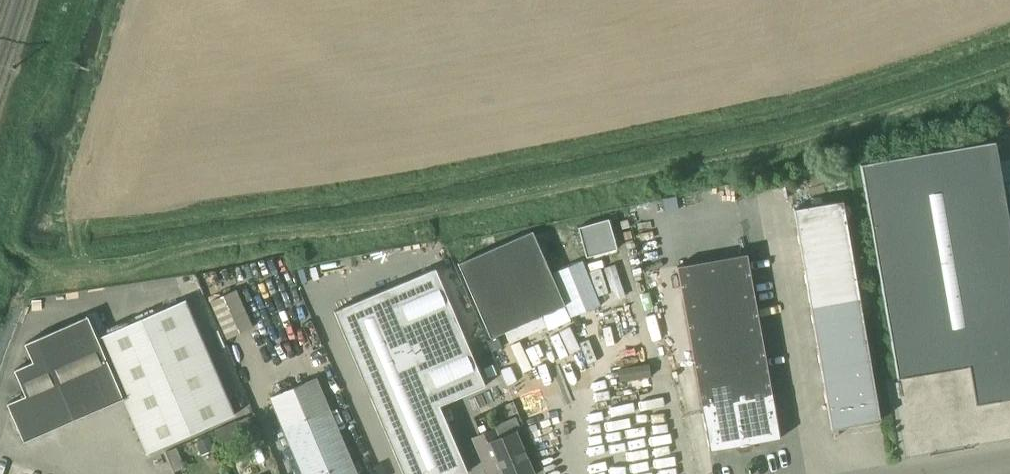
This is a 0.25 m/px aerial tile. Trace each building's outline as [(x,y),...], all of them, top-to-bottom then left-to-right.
[(896,375),(968,363),(974,402),(1009,396),(1009,229),(994,138),(859,161),(896,375)] [(841,199),(792,208),(799,249),(848,240),(841,199)] [(608,219),(577,228),(586,258),(616,249),(608,219)] [(456,263),(489,337),(563,304),(530,230),(456,263)] [(848,240),(799,249),(806,288),(855,279),(848,240)] [(675,264),(708,450),(779,437),(746,251),(675,264)] [(402,473),(458,473),(465,471),(437,405),(484,385),(434,267),(333,310),(402,473)] [(855,279),(806,288),(813,327),(862,319),(855,279)] [(209,300),(224,334),(249,323),(235,289),(209,300)] [(6,404),(23,441),(122,398),(146,453),(234,415),(184,300),(106,334),(97,338),(96,338),(86,316),(24,343),(32,362),(13,370),(25,396),(6,404)] [(97,338),(106,334),(96,312),(87,316),(97,338)] [(862,319),(813,327),(820,368),(869,360),(862,319)] [(869,360),(820,368),(825,398),(874,389),(869,360)] [(302,473),(356,473),(315,377),(269,397),(302,473)] [(874,389),(825,398),(830,428),(879,419),(874,389)] [(254,413),(245,417),(253,436),(262,432),(263,432),(255,413),(254,413)] [(220,443),(240,433),(235,421),(214,431),(220,443)] [(488,473),(492,473),(498,471),(499,473),(530,473),(532,473),(514,431),(498,437),(494,428),(489,429),(478,434),(472,437),(488,473)] [(200,454),(212,450),(207,437),(195,442),(200,454)] [(175,472),(185,468),(177,447),(166,452),(175,472)]
